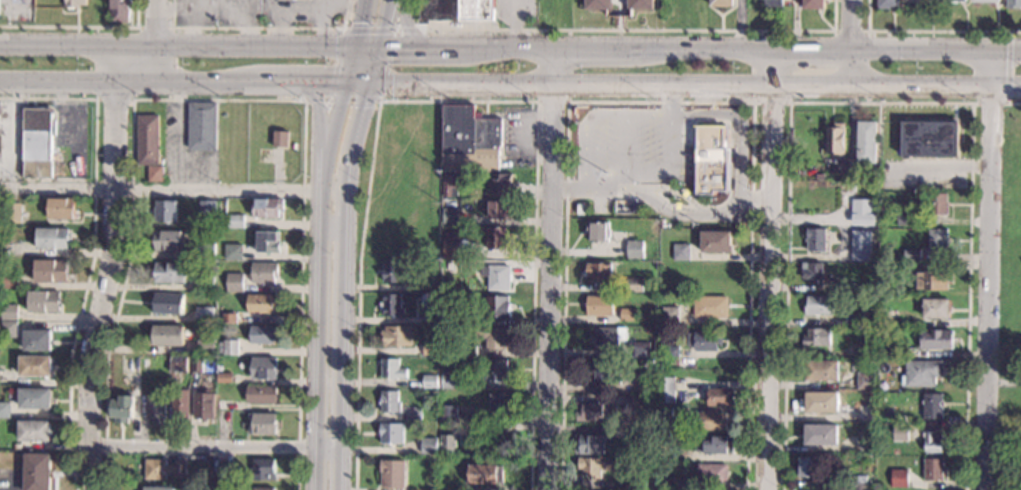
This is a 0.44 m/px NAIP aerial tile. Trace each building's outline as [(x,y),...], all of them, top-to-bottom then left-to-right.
[(111,21),(112,0),(130,0),(130,9),(128,9),(128,22),(111,21)] [(419,24),(419,0),(493,0),(493,16),(492,20),(459,20),(459,22),(452,22),(452,20),(428,20),(428,24),(419,24)] [(584,9),(584,0),(610,0),(610,9),(584,9)] [(627,8),(627,0),(653,0),(653,10),(629,10),(629,8),(627,8)] [(803,9),(803,0),(824,0),(824,10),(803,9)] [(876,9),(876,0),(899,0),(899,9),(876,9)] [(1006,8),(1006,0),(1020,0),(1020,5),(1020,8),(1006,8)] [(213,150),(187,150),(188,103),(214,104),(213,150)] [(48,178),(22,177),(23,109),(50,110),(48,178)] [(155,165),(135,165),(136,116),(156,117),(155,165)] [(500,146),(498,146),(497,173),(442,172),(442,154),(473,154),(473,118),(500,118),(500,146)] [(458,124),(464,124),(464,142),(445,141),(445,123),(448,123),(448,120),(458,120),(458,124)] [(958,158),(901,157),(902,121),(959,122),(958,158)] [(876,163),(857,162),(858,122),(876,122),(876,163)] [(843,156),(824,155),(825,128),(831,128),(831,124),(844,124),(843,156)] [(726,150),(731,150),(730,192),(714,192),(714,196),(695,195),(696,151),(694,151),(694,136),(696,136),(696,126),(727,127),(726,150)] [(287,132),(286,148),(271,147),(272,131),(287,132)] [(160,182),(146,181),(147,167),(160,167),(160,182)] [(460,189),(456,189),(456,198),(442,197),(443,175),(461,175),(460,189)] [(511,183),(513,183),(513,187),(509,187),(509,194),(491,194),(492,175),(511,175),(511,183)] [(946,203),(948,203),(948,216),(928,215),(929,194),(946,194),(946,203)] [(72,218),(47,217),(48,198),(65,198),(65,196),(72,196),(72,218)] [(282,209),(279,209),(279,217),(253,217),(253,199),(282,199),(282,209)] [(870,214),(873,214),(873,225),(851,225),(851,200),(870,200),(870,214)] [(174,223),(150,222),(151,201),(166,202),(174,202),(174,223)] [(507,213),(510,213),(510,219),(507,219),(507,221),(488,221),(488,201),(507,201),(507,213)] [(213,217),(198,217),(199,202),(213,203),(213,217)] [(20,222),(2,222),(2,203),(16,203),(20,203),(20,222)] [(456,223),(441,223),(441,209),(456,209),(456,223)] [(914,228),(896,227),(896,209),(915,209),(914,228)] [(242,228),(227,228),(227,216),(242,216),(242,228)] [(607,230),(610,230),(609,238),(607,238),(607,243),(589,242),(589,231),(586,231),(586,221),(608,221),(607,230)] [(65,250),(37,249),(37,228),(65,229),(65,250)] [(504,235),(507,235),(506,240),(510,240),(510,248),(504,248),(503,251),(486,250),(487,228),(504,229),(504,235)] [(825,240),(827,240),(826,244),(825,244),(825,253),(807,252),(808,242),(805,242),(805,239),(807,239),(808,230),(825,230),(825,240)] [(950,239),(947,239),(947,252),(927,252),(928,230),(950,230),(950,239)] [(457,238),(458,239),(458,259),(442,259),(442,239),(444,239),(444,231),(457,231),(457,238)] [(184,252),(153,251),(154,232),(184,233),(184,252)] [(277,254),(257,253),(258,232),(278,233),(277,254)] [(730,255),(701,254),(702,232),(731,233),(730,255)] [(869,261),(851,261),(851,232),(869,232),(869,261)] [(642,260),(626,260),(627,242),(642,242),(642,260)] [(242,259),(224,260),(224,245),(242,244),(242,259)] [(688,261),(672,261),(673,245),(688,246),(688,261)] [(919,262),(903,262),(904,250),(919,251),(919,262)] [(63,281),(35,281),(35,260),(64,261),(63,281)] [(405,277),(400,277),(400,283),(382,282),(382,261),(405,262),(405,277)] [(458,273),(445,274),(444,263),(457,262),(458,273)] [(184,283),(154,283),(154,263),(184,264),(184,283)] [(906,274),(893,273),(893,263),(906,264),(906,274)] [(276,278),(274,278),(274,283),(252,282),(252,264),(277,265),(276,278)] [(610,285),(590,285),(590,277),(583,277),(583,270),(586,271),(586,264),(611,264),(610,285)] [(822,286),(811,285),(812,280),(801,280),(802,264),(823,264),(822,286)] [(509,291),(487,291),(488,277),(480,276),(480,267),(509,268),(509,291)] [(948,292),(916,291),(916,272),(948,272),(948,292)] [(18,288),(1,287),(2,273),(18,274),(18,288)] [(241,293),(225,293),(226,276),(241,276),(241,293)] [(642,293),(625,292),(626,278),(642,278),(642,293)] [(439,293),(425,293),(426,282),(439,283),(439,293)] [(868,283),(868,293),(853,293),(853,282),(868,283)] [(57,312),(28,311),(29,292),(58,292),(57,312)] [(182,316),(152,315),(153,294),(182,295),(182,316)] [(275,309),(273,309),(273,314),(248,314),(248,295),(275,296),(275,309)] [(400,309),(403,309),(403,314),(399,314),(399,317),(382,316),(382,310),(378,310),(379,303),(382,303),(382,295),(400,295),(400,309)] [(507,304),(509,304),(509,318),(486,318),(487,297),(507,297),(507,304)] [(612,316),(586,316),(587,297),(612,297),(612,316)] [(726,318),(692,318),(692,306),(683,306),(683,299),(693,299),(693,297),(726,297),(726,318)] [(831,315),(814,315),(814,316),(804,315),(805,302),(807,302),(807,298),(832,298),(831,315)] [(949,320),(924,319),(924,300),(949,300),(949,320)] [(17,320),(0,319),(1,305),(17,305),(17,320)] [(211,323),(195,323),(195,308),(212,309),(211,323)] [(677,326),(661,325),(662,308),(678,309),(677,326)] [(636,323),(620,322),(621,310),(636,310),(636,323)] [(237,313),(237,323),(221,323),(221,313),(237,313)] [(439,326),(425,325),(426,315),(439,316),(439,326)] [(16,337),(1,337),(1,322),(17,322),(16,337)] [(181,347),(152,346),(152,326),(182,326),(181,347)] [(410,348),(382,347),(382,339),(380,339),(381,331),(385,331),(385,326),(411,327),(410,348)] [(274,344),(250,344),(250,327),(275,327),(274,344)] [(617,349),(594,349),(594,343),(589,343),(590,336),(594,336),(594,328),(617,329),(617,349)] [(504,336),(509,336),(508,344),(504,344),(504,351),(485,351),(485,340),(474,339),(474,329),(504,329),(504,336)] [(946,330),(953,330),(952,351),(921,350),(922,331),(938,331),(938,329),(946,329),(946,330)] [(830,348),(803,347),(803,336),(807,336),(807,330),(830,330),(830,348)] [(49,350),(23,349),(23,332),(50,332),(49,350)] [(717,338),(723,338),(722,347),(717,347),(717,352),(694,352),(694,348),(688,348),(688,335),(694,335),(694,332),(717,333),(717,338)] [(236,355),(217,355),(217,344),(222,344),(222,341),(236,341),(236,355)] [(436,356),(422,356),(423,346),(436,346),(436,356)] [(475,358),(461,358),(461,347),(475,348),(475,358)] [(648,359),(633,359),(633,347),(649,348),(648,359)] [(679,357),(664,357),(664,347),(679,348),(679,357)] [(50,357),(49,377),(20,376),(20,356),(50,357)] [(185,373),(169,372),(169,359),(185,359),(185,373)] [(275,380),(251,380),(251,359),(276,359),(275,380)] [(398,370),(406,371),(406,380),(380,379),(381,359),(398,359),(398,370)] [(201,373),(192,373),(192,360),(201,360),(201,373)] [(506,382),(486,381),(486,380),(483,380),(483,374),(486,374),(486,361),(507,361),(506,382)] [(838,382),(807,381),(807,361),(838,362),(838,382)] [(942,377),(935,377),(935,388),(905,387),(905,386),(902,386),(902,377),(906,377),(906,361),(942,362),(942,377)] [(613,376),(619,376),(619,385),(594,384),(594,365),(613,365),(613,376)] [(870,366),(870,373),(873,373),(872,389),(855,388),(856,374),(858,374),(858,365),(870,366)] [(458,389),(441,389),(441,373),(458,374),(458,389)] [(231,383),(217,383),(217,375),(231,375),(231,383)] [(436,388),(422,388),(423,376),(437,377),(436,388)] [(673,402),(656,403),(655,378),(673,378),(673,402)] [(652,395),(638,395),(638,382),(653,382),(652,395)] [(275,404),(246,403),(246,387),(275,388),(275,404)] [(50,409),(19,408),(19,389),(50,389),(50,409)] [(732,407),(707,407),(708,390),(733,391),(732,407)] [(187,421),(170,420),(171,391),(175,391),(188,391),(187,421)] [(396,403),(400,403),(399,414),(380,413),(381,392),(397,393),(396,403)] [(838,414),(805,414),(806,392),(838,393),(838,414)] [(512,414),(490,414),(491,393),(512,393),(512,414)] [(194,394),(214,395),(213,400),(230,401),(230,410),(214,409),(213,420),(192,419),(194,394)] [(942,401),(944,401),(944,406),(942,406),(941,420),(924,419),(924,405),(922,405),(922,401),(924,401),(924,394),(942,394),(942,401)] [(163,420),(161,419),(161,425),(145,424),(146,396),(164,396),(163,420)] [(131,418),(126,418),(126,424),(112,424),(112,420),(110,419),(111,401),(117,401),(117,397),(132,397),(131,418)] [(648,423),(631,422),(632,397),(649,397),(648,423)] [(9,419),(0,418),(0,402),(10,403),(9,419)] [(603,407),(607,407),(606,416),(603,416),(603,423),(576,423),(577,403),(603,404),(603,407)] [(455,421),(440,421),(440,406),(456,407),(455,421)] [(872,407),(872,423),(857,423),(857,407),(872,407)] [(671,421),(656,420),(657,408),(672,409),(671,421)] [(420,421),(406,421),(406,413),(413,414),(413,409),(420,409),(420,421)] [(725,431),(695,430),(696,413),(725,414),(725,431)] [(275,434),(248,434),(248,415),(276,416),(275,434)] [(49,440),(19,439),(19,421),(50,421),(49,440)] [(402,444),(380,443),(380,424),(403,425),(402,444)] [(893,441),(908,441),(908,425),(893,425),(893,441)] [(647,448),(634,447),(634,426),(648,426),(647,448)] [(837,446),(806,445),(806,426),(837,427),(837,446)] [(944,438),(941,438),(941,453),(925,453),(925,438),(922,438),(922,433),(944,433),(944,438)] [(454,453),(440,453),(440,436),(454,437),(454,453)] [(605,444),(612,445),(612,452),(605,451),(605,456),(579,455),(580,436),(605,436),(605,444)] [(733,455),(696,454),(696,442),(713,443),(713,438),(733,438),(733,455)] [(436,440),(436,455),(420,455),(421,439),(436,440)] [(674,463),(657,462),(658,448),(674,449),(674,463)] [(50,453),(49,489),(24,489),(25,452),(50,453)] [(619,472),(600,471),(599,480),(591,480),(591,476),(582,476),(582,469),(579,469),(579,461),(583,461),(583,458),(600,459),(600,457),(619,458),(619,472)] [(817,478),(799,478),(799,459),(817,459),(817,478)] [(184,460),(184,477),(173,477),(173,475),(165,475),(165,480),(144,479),(144,460),(165,461),(165,465),(173,465),(173,460),(184,460)] [(274,481),(252,481),(252,474),(249,474),(249,469),(252,469),(252,460),(274,461),(274,481)] [(943,482),(924,481),(924,460),(943,460),(943,482)] [(404,489),(381,489),(381,472),(379,472),(379,462),(404,462),(404,489)] [(726,486),(697,485),(697,465),(726,465),(726,486)] [(502,485),(468,484),(469,466),(502,467),(502,485)] [(231,476),(237,477),(237,485),(216,484),(216,469),(231,470),(231,476)] [(907,488),(891,488),(892,469),(907,470),(907,488)] [(867,489),(850,489),(850,475),(867,476),(867,489)] [(687,480),(687,489),(671,489),(671,479),(687,480)] [(645,481),(645,489),(631,489),(631,481),(645,481)]
